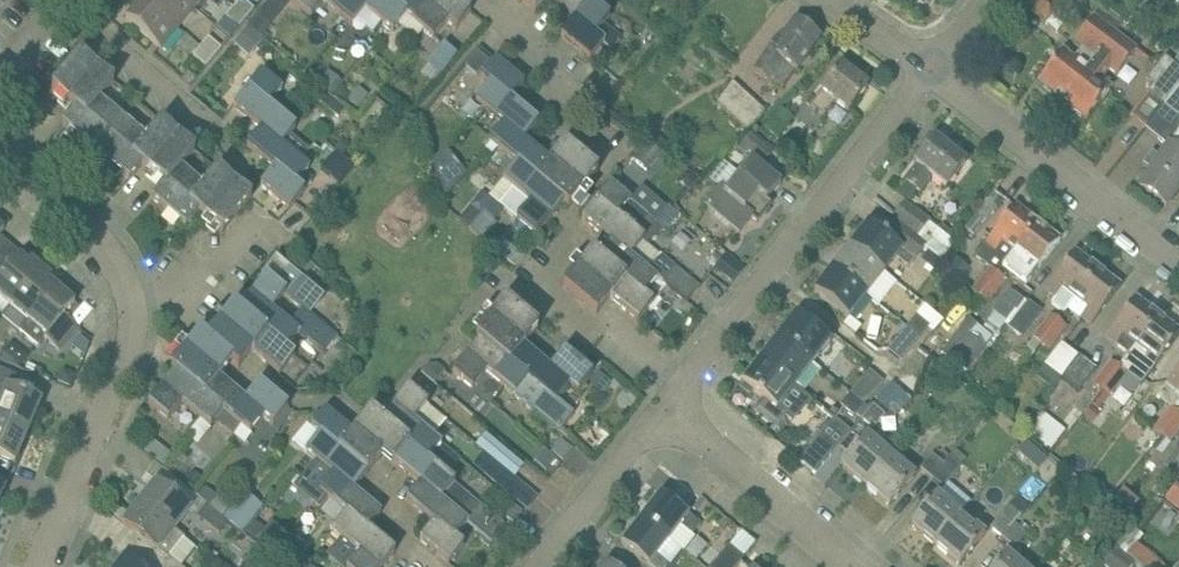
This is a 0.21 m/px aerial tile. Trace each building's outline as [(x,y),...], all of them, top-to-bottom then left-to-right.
[(144,0),(142,0),(126,19),(159,47),(177,27),(144,0)] [(177,27),(194,8),(184,0),(144,0),(177,27)] [(233,8),(246,19),(255,9),(245,0),(240,0),(233,8)] [(261,37),(291,1),(289,0),(269,0),(247,26),(261,37)] [(337,0),(291,0),(310,17),(324,0),(332,7),(337,0)] [(381,20),(373,13),(385,0),(337,0),(332,7),(351,22),(355,17),(372,32),(381,20)] [(429,2),(426,0),(385,0),(373,13),(381,20),(392,30),(406,14),(414,20),(430,3),(429,2)] [(414,20),(434,37),(448,20),(456,28),(471,10),(459,0),(431,0),(429,2),(430,3),(414,20)] [(545,0),(521,0),(535,12),(545,0)] [(575,18),(576,17),(591,0),(554,0),(575,18)] [(592,0),(591,0),(576,17),(575,18),(562,34),(590,58),(605,40),(596,33),(604,23),(611,16),(601,8),(592,0)] [(669,2),(684,16),(699,0),(670,0),(669,2)] [(1046,18),(1054,8),(1044,0),(1039,0),(1033,8),(1046,18)] [(1123,26),(1137,8),(1133,5),(1124,15),(1110,4),(1108,7),(1103,3),(1105,0),(1088,0),(1100,9),(1101,8),(1123,26)] [(246,19),(233,8),(227,16),(230,19),(220,31),(229,38),(246,19)] [(1121,28),(1123,26),(1101,8),(1100,9),(1075,42),(1082,48),(1074,59),(1063,51),(1039,83),(1062,101),(1116,34),(1115,33),(1120,27),(1121,28)] [(1123,26),(1129,31),(1143,13),(1137,8),(1123,26)] [(821,37),(795,19),(779,41),(777,39),(754,71),(770,83),(772,79),(784,87),(795,70),(796,71),(821,37)] [(262,41),(246,28),(234,41),(251,55),(262,41)] [(1136,50),(1116,34),(1062,101),(1086,120),(1111,88),(1097,77),(1106,66),(1117,75),(1136,50)] [(210,37),(201,48),(213,58),(222,47),(210,37)] [(458,55),(445,44),(429,63),(442,74),(458,55)] [(206,66),(213,58),(201,48),(194,55),(206,66)] [(477,52),(465,66),(476,75),(488,61),(477,52)] [(143,164),(165,183),(152,199),(186,227),(199,211),(207,218),(220,230),(223,232),(253,197),(250,195),(235,184),(218,169),(204,186),(181,166),(195,150),(162,122),(148,138),(100,98),(114,82),(81,54),(52,88),(76,108),(63,123),(130,179),(143,164)] [(1163,104),(1178,84),(1178,54),(1173,62),(1165,56),(1146,78),(1154,84),(1147,92),(1163,104)] [(476,100),(495,116),(511,99),(525,83),(496,59),(481,77),(490,84),(476,100)] [(868,86),(841,65),(821,92),(811,105),(817,110),(824,116),(836,102),(848,111),(868,86)] [(317,82),(333,94),(343,81),(328,68),(317,82)] [(190,84),(197,76),(189,69),(182,77),(190,84)] [(234,106),(261,129),(263,130),(277,113),(268,105),(282,89),(262,72),(234,106)] [(717,103),(747,131),(766,111),(733,81),(717,103)] [(1163,104),(1178,117),(1178,116),(1178,84),(1163,104)] [(359,86),(348,98),(358,107),(369,95),(359,86)] [(325,91),(318,99),(339,118),(347,109),(325,91)] [(538,122),(511,99),(495,116),(503,122),(490,138),(511,155),(525,139),(524,139),(538,122)] [(794,118),(781,108),(766,126),(778,136),(794,118)] [(247,145),(275,168),(277,169),(291,153),(282,145),(296,129),(277,113),(263,130),(261,129),(247,145)] [(750,133),(738,148),(745,153),(751,151),(764,162),(772,152),(750,133)] [(343,136),(335,146),(343,152),(351,143),(343,136)] [(965,162),(935,138),(915,163),(917,164),(906,179),(920,189),(932,175),(947,186),(965,162)] [(489,195),(495,200),(498,203),(513,186),(523,194),(536,178),(551,160),(525,139),(511,155),(518,160),(489,195)] [(662,151),(648,140),(633,158),(647,169),(662,151)] [(1169,143),(1153,166),(1139,186),(1166,205),(1178,187),(1178,185),(1175,182),(1178,177),(1178,150),(1169,143)] [(564,144),(551,160),(536,178),(564,202),(569,206),(598,172),(564,144)] [(337,150),(321,169),(340,183),(355,166),(337,150)] [(277,169),(275,168),(261,185),(290,208),(304,191),(296,183),(302,176),(310,168),(291,153),(277,169)] [(445,171),(454,164),(445,154),(437,162),(445,171)] [(719,187),(704,204),(739,233),(752,217),(758,221),(772,203),(767,199),(781,182),(754,160),(727,194),(719,187)] [(537,235),(564,202),(536,178),(523,194),(513,186),(498,203),(506,209),(517,218),(518,220),(537,235)] [(597,201),(582,218),(610,241),(623,223),(624,222),(634,231),(647,215),(631,201),(612,184),(611,184),(597,201)] [(974,217),(966,227),(976,235),(997,209),(1005,198),(995,190),(974,217)] [(461,219),(470,227),(486,210),(475,200),(461,219)] [(495,200),(486,210),(470,227),(469,227),(484,240),(498,224),(495,222),(506,209),(498,203),(495,200)] [(927,245),(943,257),(955,242),(905,202),(893,218),(927,245)] [(971,290),(981,297),(998,273),(1001,269),(1037,222),(1015,205),(975,257),(989,267),(971,290)] [(610,241),(597,256),(626,280),(641,263),(647,269),(660,255),(649,245),(650,244),(662,229),(647,215),(634,231),(624,222),(623,223),(610,241)] [(915,259),(926,246),(927,245),(893,218),(882,232),(868,222),(851,244),(884,272),(895,257),(908,267),(915,259)] [(1001,269),(1024,286),(1060,240),(1037,222),(1001,269)] [(851,244),(832,268),(867,295),(884,272),(851,244)] [(928,248),(922,257),(935,267),(942,258),(929,247),(928,248)] [(608,301),(611,297),(626,280),(597,256),(592,252),(581,265),(576,271),(564,286),(597,314),(608,301)] [(951,278),(962,262),(948,252),(936,267),(951,278)] [(1098,269),(1075,252),(1046,290),(1057,298),(1053,302),(1065,311),(1076,298),(1098,269)] [(512,253),(507,260),(506,260),(515,268),(524,258),(518,253),(512,253)] [(626,280),(611,297),(638,320),(660,294),(667,286),(663,282),(677,266),(661,253),(660,255),(647,269),(641,263),(626,280)] [(314,265),(302,254),(293,265),(305,275),(314,265)] [(725,254),(716,266),(734,280),(743,269),(725,254)] [(11,305),(42,268),(31,259),(28,263),(19,256),(3,276),(0,274),(0,296),(11,305)] [(700,286),(677,266),(663,282),(667,286),(687,303),(700,286)] [(11,305),(29,320),(57,288),(49,281),(52,277),(42,268),(11,305)] [(290,268),(276,284),(267,276),(239,309),(234,304),(223,318),(240,332),(233,340),(250,354),(253,350),(280,373),(295,356),(286,348),(299,333),(323,353),(338,335),(310,313),(324,296),(290,268)] [(867,295),(832,268),(814,291),(849,318),(867,295)] [(1121,286),(1098,269),(1076,298),(1088,307),(1081,316),(1092,324),(1121,286)] [(1007,280),(998,273),(981,297),(988,304),(1007,280)] [(57,288),(29,320),(20,331),(39,346),(45,338),(60,351),(80,328),(69,319),(79,306),(57,288)] [(994,313),(1007,322),(1009,324),(1026,301),(1011,290),(994,313)] [(1158,316),(1136,298),(1107,336),(1116,343),(1123,335),(1136,344),(1158,316)] [(524,345),(527,341),(538,328),(534,325),(524,316),(505,300),(476,334),(481,338),(453,371),(473,388),(487,372),(559,432),(566,438),(569,434),(562,428),(573,415),(556,401),(569,384),(578,392),(593,374),(564,350),(551,367),(524,345)] [(917,314),(906,327),(920,339),(930,326),(935,330),(943,320),(925,305),(917,314)] [(797,313),(779,336),(813,363),(831,339),(797,313)] [(987,323),(999,332),(1007,322),(994,313),(987,323)] [(1041,344),(1059,320),(1050,313),(1032,337),(1041,344)] [(1136,344),(1148,353),(1141,362),(1152,370),(1178,335),(1178,332),(1158,316),(1136,344)] [(206,359),(223,373),(233,361),(239,367),(250,354),(233,340),(240,332),(223,318),(207,338),(200,332),(182,353),(199,367),(206,359)] [(968,318),(940,353),(965,373),(975,361),(974,360),(986,346),(970,333),(977,324),(974,321),(973,322),(968,318)] [(1067,326),(1059,320),(1041,344),(1050,351),(1068,326),(1067,326)] [(920,339),(906,327),(887,349),(901,361),(920,339)] [(73,345),(85,355),(90,342),(81,335),(73,345)] [(761,359),(796,386),(813,363),(779,336),(761,359)] [(0,352),(0,360),(19,368),(28,357),(10,341),(0,352)] [(1062,378),(1079,355),(1062,342),(1045,365),(1062,378)] [(172,366),(176,370),(203,393),(189,411),(208,427),(215,418),(232,434),(240,424),(251,433),(265,416),(274,423),(288,406),(260,382),(246,398),(220,376),(223,373),(206,359),(199,367),(182,353),(172,366)] [(1079,355),(1062,378),(1079,391),(1096,368),(1079,355)] [(796,386),(761,359),(743,382),(763,398),(754,409),(780,429),(788,418),(794,422),(811,399),(796,386)] [(1101,390),(1119,367),(1110,360),(1092,383),(1101,390)] [(438,364),(427,365),(422,372),(435,383),(446,371),(438,364)] [(1128,374),(1119,367),(1101,390),(1110,397),(1128,374)] [(1167,382),(1177,390),(1178,388),(1178,367),(1167,382)] [(0,407),(0,420),(27,432),(40,401),(11,388),(16,375),(0,369),(0,401),(2,402),(0,407)] [(63,369),(58,381),(70,386),(75,374),(63,369)] [(149,403),(168,419),(181,404),(189,411),(203,393),(176,370),(149,403)] [(870,370),(851,392),(864,404),(883,381),(870,370)] [(598,372),(590,382),(600,391),(609,381),(598,372)] [(892,382),(875,401),(895,418),(911,399),(892,382)] [(408,387),(381,420),(380,421),(407,444),(396,456),(393,460),(420,483),(407,500),(434,523),(420,539),(449,563),(464,546),(455,538),(468,523),(492,544),(507,525),(472,497),(455,482),(447,475),(461,458),(434,436),(447,419),(427,403),(408,387)] [(1110,397),(1101,390),(1091,403),(1100,410),(1110,397)] [(864,404),(851,392),(843,401),(857,413),(864,404)] [(1091,403),(1083,414),(1093,422),(1101,411),(1100,410),(1091,403)] [(873,404),(870,409),(862,418),(874,428),(880,421),(885,414),(873,404)] [(1162,436),(1178,414),(1178,413),(1171,406),(1153,429),(1162,436)] [(306,451),(305,452),(332,474),(319,490),(347,513),(333,530),(360,552),(348,566),(382,566),(395,552),(368,529),(382,512),(363,497),(354,489),(368,473),(360,466),(372,451),(353,435),(354,433),(353,432),(326,409),(311,427),(307,424),(294,440),(306,451)] [(371,412),(353,432),(354,433),(353,435),(372,451),(360,466),(368,473),(388,449),(396,456),(407,444),(380,421),(381,420),(371,412)] [(1044,413),(1032,433),(1053,446),(1066,427),(1044,413)] [(1162,436),(1170,443),(1178,431),(1178,414),(1162,436)] [(15,462),(27,432),(0,420),(0,456),(15,462)] [(514,478),(525,465),(486,433),(476,446),(485,453),(494,461),(514,478)] [(841,465),(865,485),(891,455),(866,434),(841,465)] [(561,439),(551,451),(564,461),(574,449),(561,439)] [(815,442),(799,461),(814,474),(831,455),(815,442)] [(534,461),(546,471),(556,459),(544,449),(534,461)] [(955,450),(950,455),(961,464),(965,459),(955,450)] [(166,467),(174,457),(168,452),(161,453),(156,459),(166,467)] [(536,496),(485,453),(476,464),(527,507),(536,496)] [(920,467),(932,477),(943,463),(932,453),(920,467)] [(915,475),(891,455),(865,485),(889,506),(915,475)] [(950,455),(943,463),(932,477),(944,487),(962,466),(961,464),(950,455)] [(186,480),(196,488),(204,478),(193,470),(186,480)] [(150,489),(140,502),(174,529),(175,529),(191,508),(147,473),(140,481),(150,489)] [(206,486),(199,496),(211,504),(218,495),(206,486)] [(242,492),(224,516),(243,531),(261,507),(242,492)] [(662,492),(642,518),(670,540),(682,524),(693,533),(702,523),(662,492)] [(936,545),(961,514),(937,494),(911,524),(936,545)] [(140,502),(130,515),(120,507),(114,515),(158,550),(159,549),(166,554),(157,566),(158,566),(182,566),(168,556),(184,536),(175,529),(174,529),(140,502)] [(514,522),(522,512),(511,503),(503,513),(514,522)] [(230,522),(223,516),(207,504),(198,516),(221,534),(230,522)] [(991,527),(1003,537),(1015,523),(1021,515),(1012,507),(1010,505),(991,527)] [(961,514),(936,545),(960,565),(985,535),(961,514)] [(670,540),(642,518),(622,543),(652,566),(666,566),(669,564),(658,555),(670,540)] [(287,534),(271,522),(255,541),(271,554),(287,534)] [(1026,532),(1030,528),(1022,522),(1019,526),(1026,532)] [(1019,526),(1015,523),(1003,537),(1015,546),(1026,533),(1026,532),(1019,526)] [(741,530),(711,566),(736,566),(756,543),(741,530)] [(275,553),(286,561),(295,549),(285,540),(275,553)] [(1116,547),(1102,563),(1107,566),(1131,566),(1134,563),(1116,547)] [(133,564),(115,549),(108,557),(118,565),(117,566),(138,566),(133,564)] [(1008,553),(996,566),(1024,566),(1008,553)]
